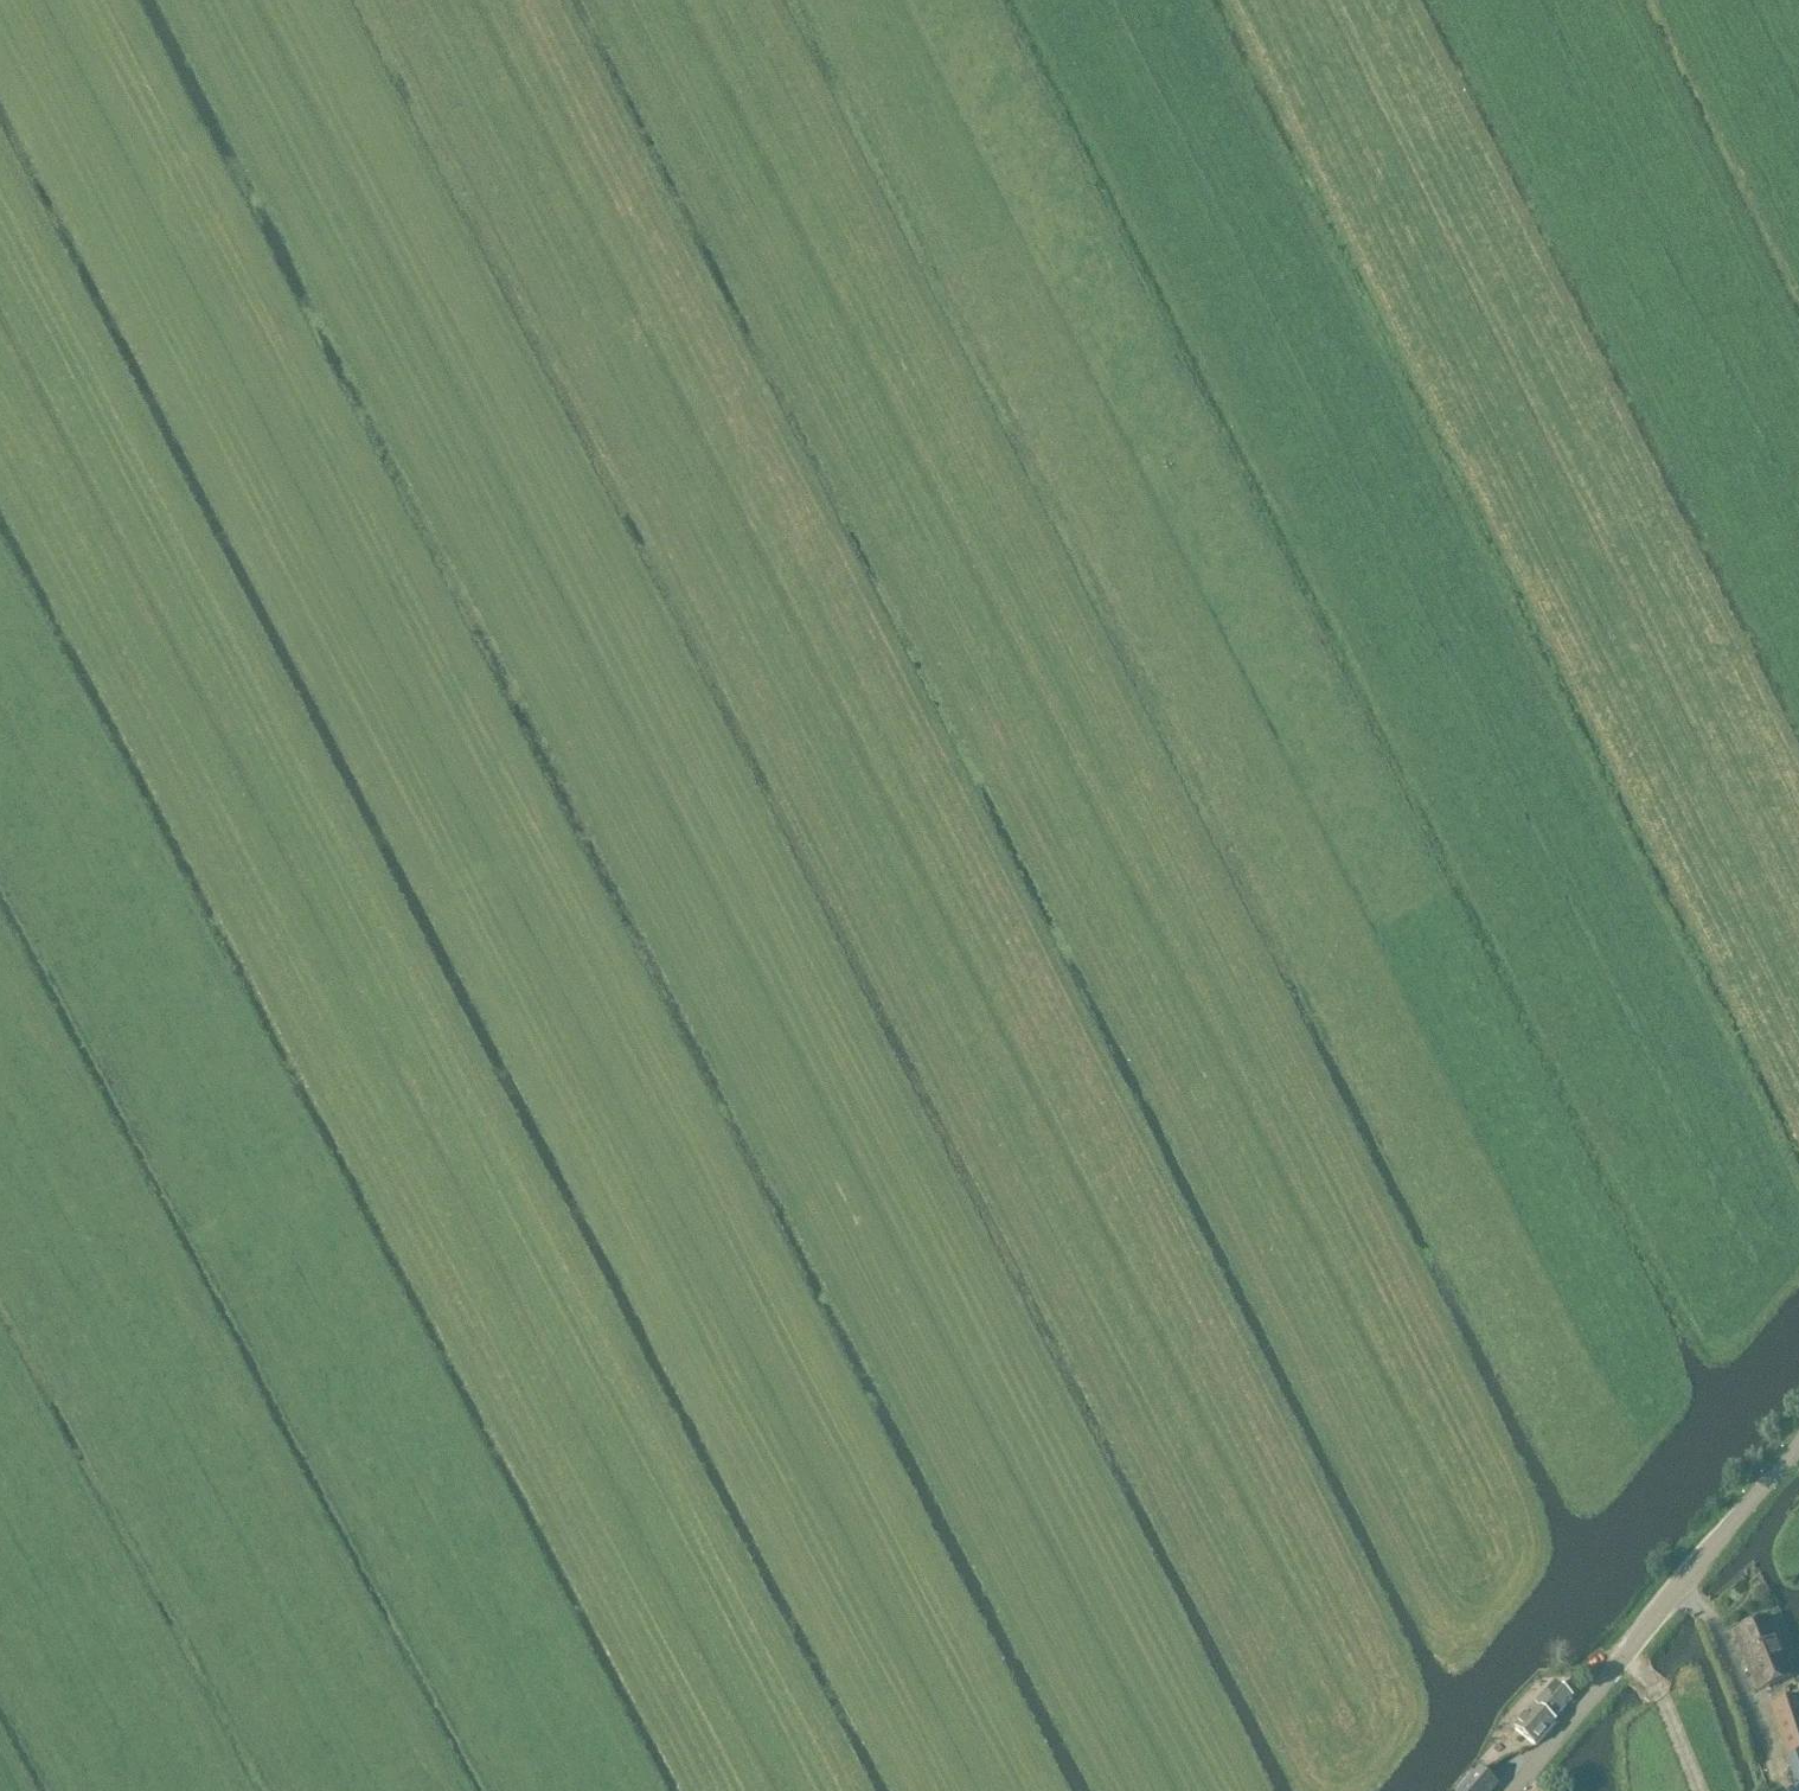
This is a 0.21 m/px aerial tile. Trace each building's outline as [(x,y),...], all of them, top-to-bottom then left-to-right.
[(1736,1633),(1759,1690),(1794,1675),(1771,1619),(1736,1633)] [(1555,1721),(1574,1699),(1556,1687),(1537,1709),(1536,1708),(1517,1729),(1537,1746),(1557,1723),(1555,1721)] [(1772,1707),(1790,1759),(1798,1755),(1798,1697),(1772,1707)] [(1790,1759),(1798,1788),(1798,1755),(1790,1759)] [(1461,1790),(1495,1790),(1499,1786),(1480,1769),(1461,1790)]
